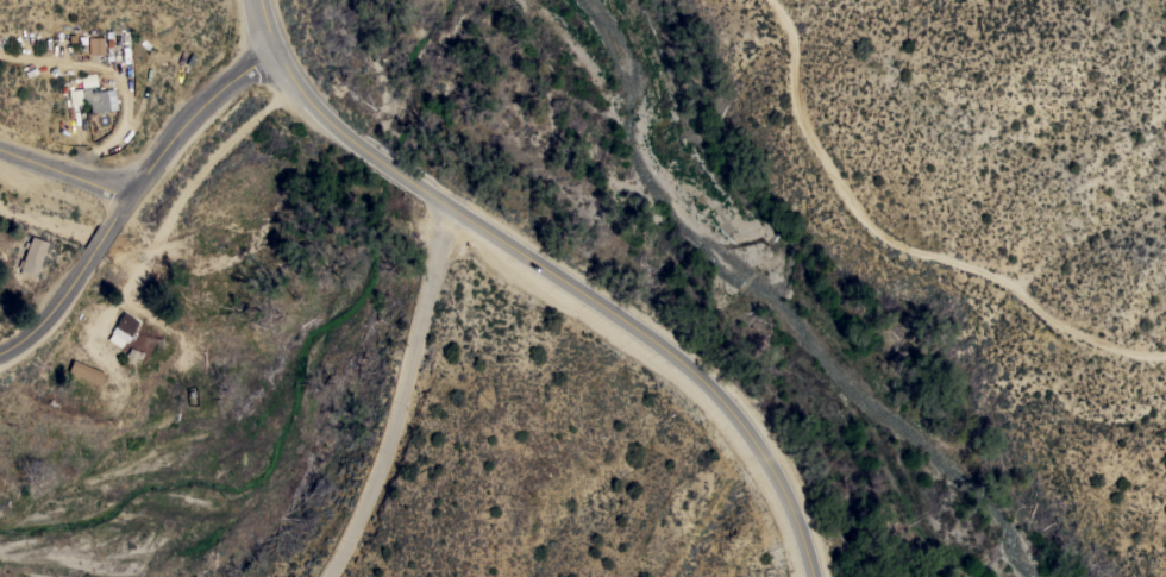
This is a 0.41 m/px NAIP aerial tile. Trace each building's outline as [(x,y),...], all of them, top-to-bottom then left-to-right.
[(104,36),(105,54),(89,55),(88,37),(104,36)] [(70,106),(68,90),(82,88),(80,76),(95,74),(98,87),(94,87),(95,90),(113,88),(117,108),(92,112),(89,102),(84,104),(70,106)] [(36,274),(33,272),(32,277),(19,272),(20,268),(18,266),(20,258),(23,259),(27,247),(23,246),(25,240),(29,242),(32,236),(48,242),(36,274)] [(124,311),(136,318),(136,319),(139,321),(130,335),(125,333),(123,337),(115,332),(118,328),(114,326),(124,311)] [(126,356),(125,355),(126,352),(127,352),(130,346),(143,352),(138,365),(124,359),(126,356)] [(73,359),(105,372),(99,384),(68,371),(73,359)]
